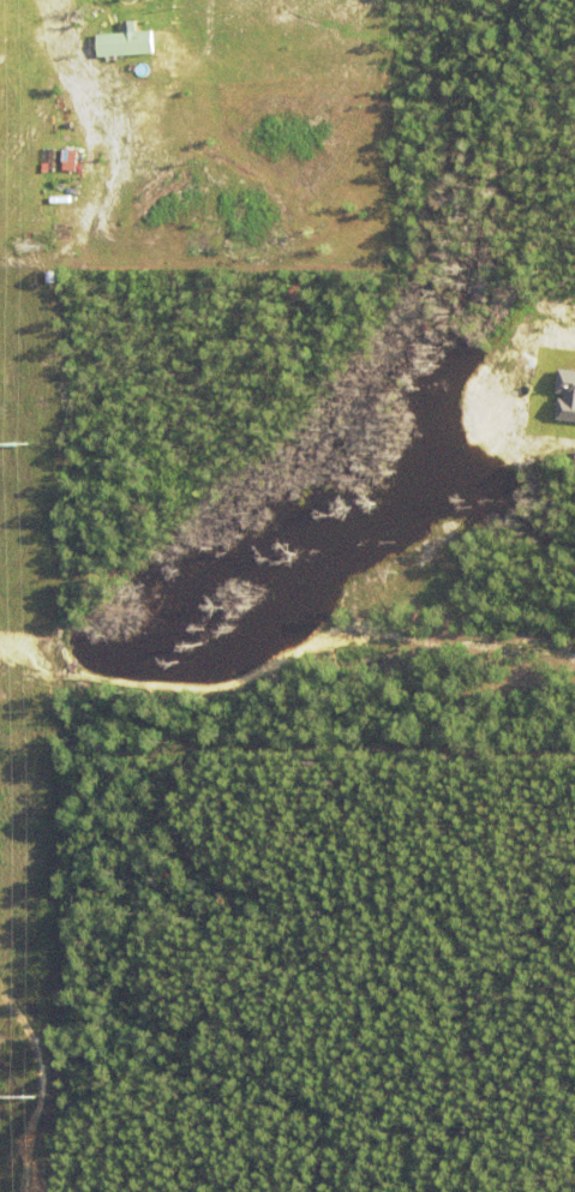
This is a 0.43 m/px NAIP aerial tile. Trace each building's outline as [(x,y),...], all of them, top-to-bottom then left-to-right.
[(96,56),(151,54),(151,31),(95,33),(96,56)] [(76,170),(76,149),(62,149),(61,169),(76,170)] [(560,369),(557,395),(560,395),(558,417),(574,419),(574,371),(560,369)]
